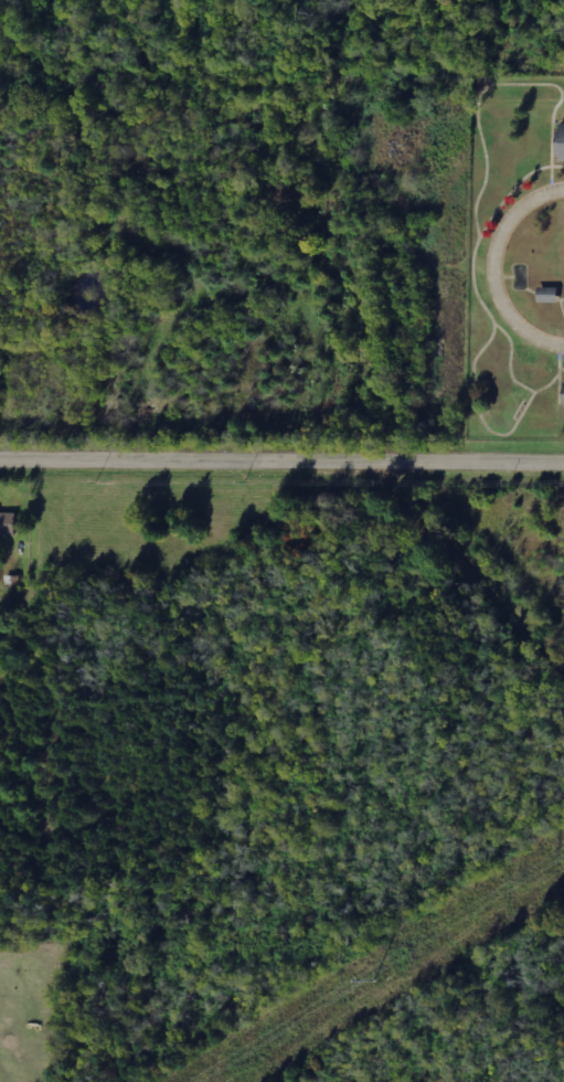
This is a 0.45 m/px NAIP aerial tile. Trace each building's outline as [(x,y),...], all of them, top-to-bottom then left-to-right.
[(563,162),(563,125),(555,125),(555,162),(563,162)] [(557,303),(557,288),(537,287),(536,302),(557,303)] [(20,512),(0,511),(0,536),(19,536),(20,512)]
